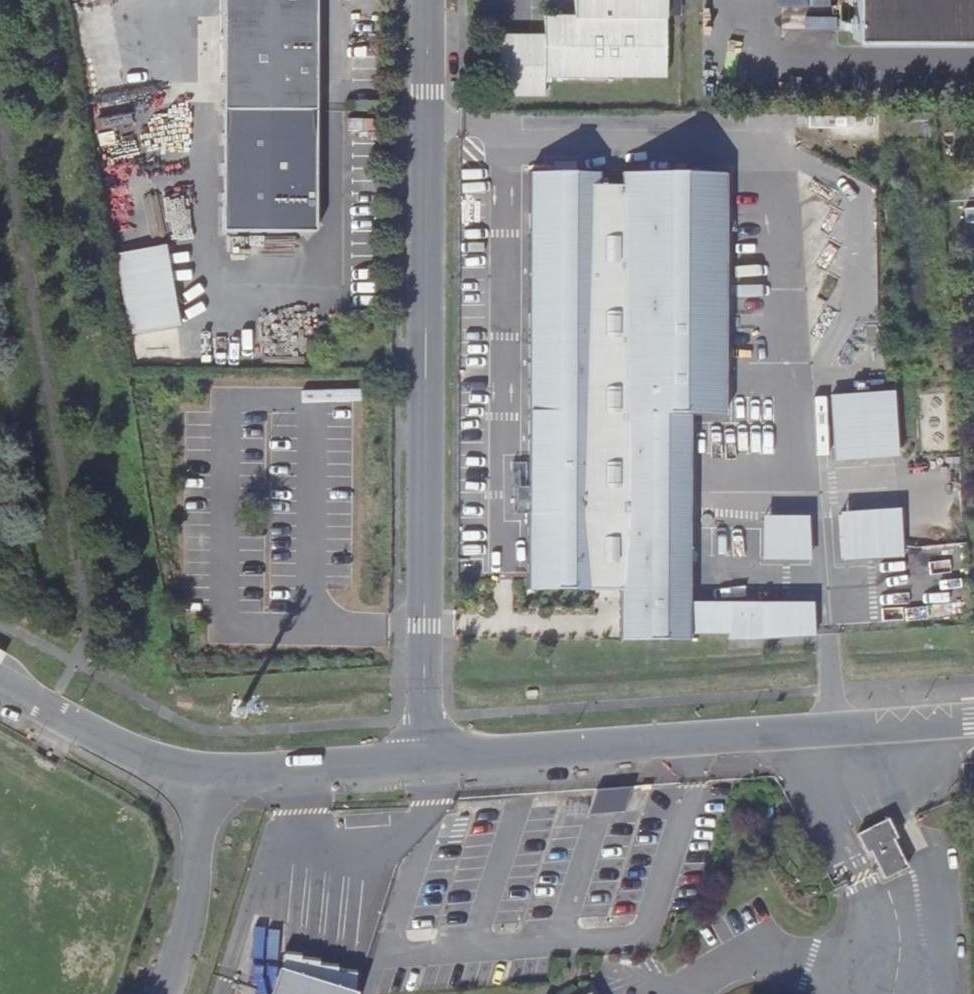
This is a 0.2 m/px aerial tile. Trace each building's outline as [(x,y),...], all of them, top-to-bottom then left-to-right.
[(221,110),(315,110),(315,2),(315,0),(222,0),(221,49),(223,49),(229,49),(229,75),(223,75),(222,75),(221,110)] [(497,95),(545,95),(545,75),(667,76),(667,0),(574,0),(574,15),(544,15),(544,34),(498,34),(497,95)] [(853,40),(973,42),(973,0),(853,0),(853,40)] [(314,215),(315,110),(221,110),(221,230),(299,230),(314,230),(314,215)] [(727,174),(533,173),(530,590),(624,591),(623,640),(690,641),(690,634),(690,605),(692,413),(725,414),(727,174)] [(171,244),(120,249),(128,331),(179,326),(171,244)] [(892,393),(826,398),(831,467),(897,463),(892,393)] [(893,513),(833,518),(837,564),(897,559),(893,513)] [(799,517),(753,519),(755,563),(801,560),(799,517)] [(805,606),(690,605),(690,634),(723,636),(723,644),(811,638),(805,606)] [(635,786),(599,789),(590,814),(625,812),(635,786)] [(896,816),(860,833),(868,852),(875,849),(883,866),(887,876),(909,865),(897,838),(905,835),(896,816)] [(280,973),(272,993),(348,993),(280,973)]
